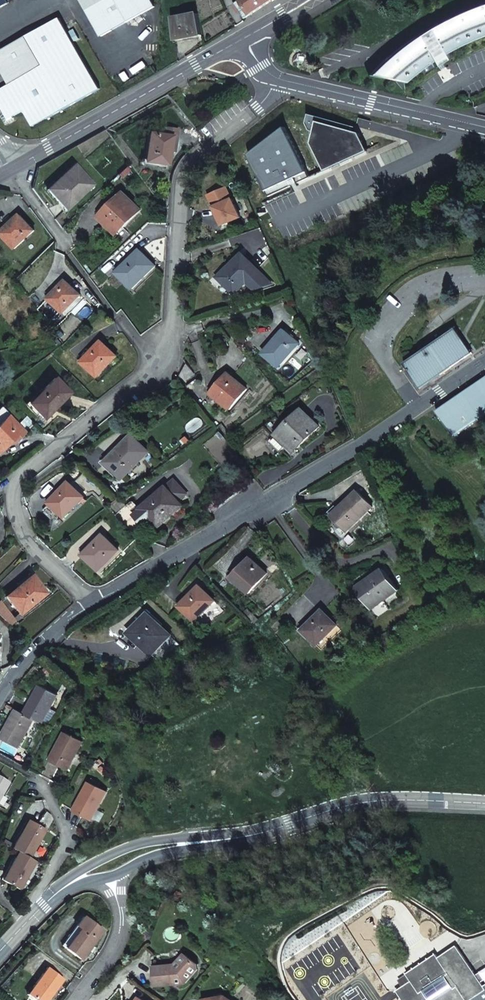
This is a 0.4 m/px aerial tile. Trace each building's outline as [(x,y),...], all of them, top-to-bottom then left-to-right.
[(8,4),(6,0),(0,0),(0,9),(8,4)] [(150,0),(80,0),(101,37),(154,7),(150,0)] [(246,17),(273,0),(241,0),(237,2),(246,17)] [(480,6),(463,12),(446,20),(430,28),(415,37),(400,48),(386,59),(370,75),(404,84),(417,73),(420,70),(424,75),(434,68),(445,61),(448,60),(459,54),(456,48),(462,46),(476,39),(484,36),(484,5),(480,6)] [(170,17),(174,40),(203,35),(199,14),(170,17)] [(61,19),(0,54),(0,69),(10,87),(0,93),(0,107),(8,122),(25,112),(34,128),(100,90),(61,19)] [(169,145),(176,145),(176,127),(161,127),(161,131),(156,131),(156,136),(148,135),(146,163),(168,164),(169,151),(169,145)] [(49,191),(67,209),(92,186),(74,167),(49,191)] [(240,216),(227,186),(208,194),(214,206),(216,205),(219,213),(217,214),(222,224),(240,216)] [(102,218),(118,235),(141,211),(125,195),(102,218)] [(35,232),(20,218),(2,235),(17,250),(35,232)] [(118,273),(132,288),(154,267),(140,252),(118,273)] [(221,279),(238,294),(250,282),(253,279),(255,281),(252,284),(258,289),(275,283),(244,255),(221,279)] [(64,314),(81,297),(67,283),(50,300),(64,314)] [(424,386),(446,371),(475,350),(458,326),(408,362),(424,386)] [(267,356),(283,369),(303,346),(287,332),(267,356)] [(82,363),(96,378),(116,359),(102,344),(82,363)] [(180,376),(188,387),(199,378),(188,364),(180,376)] [(212,394),(228,410),(247,391),(231,375),(212,394)] [(471,387),(439,410),(456,434),(484,414),(484,378),(471,387)] [(29,404),(44,419),(67,395),(52,380),(29,404)] [(5,416),(6,414),(0,408),(0,449),(13,437),(15,439),(21,433),(5,416)] [(292,425),(283,434),(291,443),(297,449),(322,426),(306,409),(290,423),(292,425)] [(291,443),(283,434),(276,440),(284,449),(291,443)] [(105,462),(121,479),(147,453),(131,436),(105,462)] [(116,517),(134,536),(150,521),(154,524),(168,512),(169,513),(180,503),(175,499),(183,491),(171,478),(151,496),(153,498),(139,511),(131,502),(116,517)] [(50,503),(63,516),(83,497),(68,482),(59,491),(61,492),(50,503)] [(331,515),(347,531),(371,507),(356,491),(331,515)] [(84,555),(98,570),(119,551),(104,536),(84,555)] [(235,576),(251,592),(271,570),(255,555),(235,576)] [(360,595),(372,611),(401,587),(385,568),(370,581),(373,584),(360,595)] [(19,586),(18,585),(6,594),(20,613),(46,593),(32,576),(19,586)] [(181,606),(195,620),(216,600),(201,585),(181,606)] [(7,624),(12,618),(0,602),(0,618),(7,624)] [(319,639),(340,621),(327,606),(306,624),(319,639)] [(162,665),(181,646),(167,632),(150,614),(139,624),(142,626),(132,636),(152,657),(153,656),(162,665)] [(34,717),(43,722),(58,694),(41,685),(26,713),(34,717)] [(34,717),(26,713),(17,708),(2,736),(19,745),(34,717)] [(68,768),(83,741),(66,732),(51,759),(68,768)] [(74,810),(91,820),(107,791),(90,781),(74,810)] [(50,827),(48,820),(43,817),(36,829),(46,834),(50,827)] [(15,850),(21,853),(32,859),(44,836),(27,827),(15,850)] [(24,887),(38,863),(32,859),(21,853),(7,877),(24,887)] [(62,944),(81,959),(102,930),(83,916),(62,944)] [(477,970),(469,957),(463,947),(445,959),(443,956),(413,976),(417,983),(403,992),(408,999),(484,999),(484,980),(484,981),(481,977),(484,975),(480,967),(477,970)] [(196,970),(196,964),(184,955),(175,965),(155,967),(157,986),(185,983),(196,970)] [(63,979),(46,968),(28,993),(37,999),(47,999),(63,979)]
